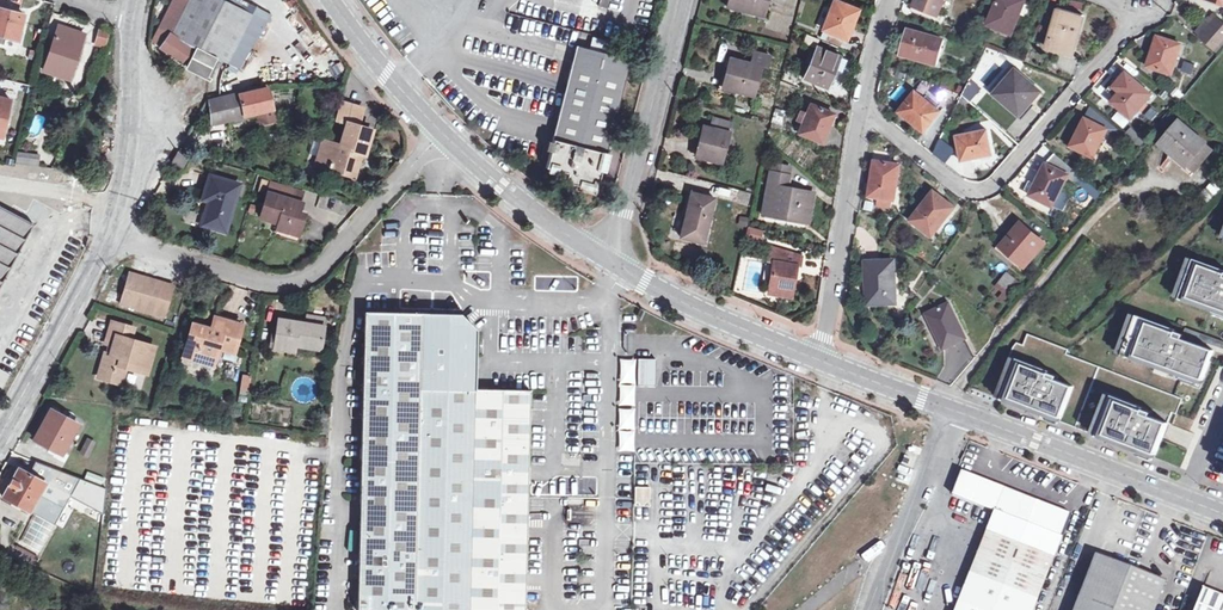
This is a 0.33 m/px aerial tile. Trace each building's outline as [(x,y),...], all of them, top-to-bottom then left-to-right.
[(188,65),(209,76),(218,58),(229,64),(254,15),(223,0),(191,0),(187,7),(175,0),(167,14),(161,27),(174,34),(173,35),(170,33),(161,46),(185,63),(193,50),(195,51),(188,65)] [(733,8),(764,16),(768,0),(735,0),(733,8)] [(943,16),(939,15),(944,0),(919,0),(917,6),(930,11),(927,19),(940,24),(943,16)] [(988,24),(1013,35),(1027,1),(1025,0),(998,0),(988,24)] [(847,39),(859,9),(839,1),(831,20),(828,19),(823,29),(830,31),(826,40),(841,46),(845,38),(847,39)] [(5,10),(0,8),(0,44),(4,45),(5,39),(10,41),(11,38),(19,40),(24,19),(4,14),(5,10)] [(1075,44),(1084,15),(1061,9),(1049,48),(1068,54),(1071,43),(1075,44)] [(4,14),(24,19),(25,15),(5,10),(4,14)] [(1199,33),(1218,50),(1222,44),(1222,22),(1215,15),(1199,33)] [(44,70),(69,78),(84,35),(65,28),(59,26),(44,70)] [(154,42),(161,46),(170,33),(173,35),(174,34),(161,27),(154,42)] [(910,29),(903,54),(937,64),(944,39),(910,29)] [(96,45),(105,47),(109,32),(101,30),(96,45)] [(799,32),(796,39),(813,46),(816,40),(799,32)] [(1178,59),(1183,44),(1159,36),(1149,66),(1170,73),(1175,58),(1178,59)] [(613,42),(594,37),(591,50),(610,55),(613,42)] [(813,46),(796,39),(794,42),(811,50),(813,46)] [(565,182),(588,188),(590,179),(599,181),(630,61),(610,55),(591,50),(578,46),(546,168),(567,173),(565,182)] [(837,72),(843,59),(817,47),(804,77),(826,87),(834,70),(837,72)] [(751,62),(732,58),(724,88),(753,96),(761,65),(766,67),(769,55),(754,51),(751,62)] [(720,87),(724,88),(732,58),(728,56),(720,87)] [(1017,70),(996,94),(1021,115),(1041,91),(1017,70)] [(1124,88),(1121,92),(1113,101),(1132,118),(1152,94),(1124,70),(1112,84),(1115,86),(1118,82),(1124,88)] [(1115,86),(1121,92),(1124,88),(1118,82),(1115,86)] [(270,88),(210,102),(215,123),(261,113),(275,110),(270,88)] [(923,101),(925,98),(917,91),(901,111),(925,130),(938,113),(923,101)] [(3,138),(12,101),(0,98),(0,137),(3,138)] [(354,176),(361,152),(366,153),(372,131),(358,127),(362,109),(343,103),(338,120),(348,124),(341,145),(323,140),(317,160),(344,169),(343,172),(354,176)] [(806,124),(803,122),(799,133),(822,142),(834,113),(814,105),(810,114),(806,124)] [(1101,138),(1104,139),(1107,132),(1115,136),(1119,128),(1092,106),(1072,146),(1092,156),(1101,138)] [(776,107),(771,127),(781,130),(786,110),(776,107)] [(277,121),(275,110),(261,113),(263,125),(277,121)] [(806,124),(810,114),(801,110),(797,120),(803,122),(806,124)] [(1117,112),(1111,119),(1124,128),(1129,121),(1117,112)] [(37,131),(44,118),(37,115),(31,127),(37,131)] [(731,123),(713,118),(711,127),(704,125),(696,157),(707,160),(704,168),(719,172),(729,132),(731,123)] [(1192,175),(1214,149),(1181,121),(1162,143),(1187,164),(1183,168),(1192,175)] [(1132,127),(1126,133),(1141,145),(1146,139),(1132,127)] [(969,137),(968,134),(958,136),(963,160),(993,154),(989,133),(969,137)] [(178,151),(173,161),(184,166),(189,157),(178,151)] [(40,166),(41,156),(21,153),(19,164),(40,166)] [(1055,153),(1047,163),(1070,174),(1069,176),(1076,182),(1082,176),(1055,153)] [(898,182),(901,164),(875,160),(869,196),(891,199),(894,182),(898,182)] [(773,162),(763,212),(807,220),(813,193),(786,187),(790,166),(773,162)] [(1069,176),(1070,174),(1047,163),(1031,195),(1051,205),(1059,189),(1062,190),(1069,176)] [(210,198),(205,214),(210,215),(207,225),(225,231),(239,184),(211,176),(205,196),(210,198)] [(597,191),(599,181),(590,179),(588,188),(597,191)] [(280,223),(278,228),(298,234),(305,213),(299,212),(302,203),(290,199),(293,188),(272,181),(261,217),(280,223)] [(1222,192),(1222,190),(1215,181),(1201,193),(1210,204),(1222,192)] [(728,202),(749,205),(751,194),(730,191),(728,202)] [(944,222),(955,208),(935,191),(912,219),(931,233),(941,220),(944,222)] [(692,192),(680,235),(703,241),(714,198),(692,192)] [(33,225),(0,207),(0,288),(33,225)] [(806,224),(807,220),(763,212),(763,215),(806,224)] [(1022,222),(1002,245),(1025,265),(1045,242),(1022,222)] [(762,229),(751,226),(748,235),(760,238),(762,229)] [(296,241),(298,234),(278,228),(276,235),(296,241)] [(799,265),(801,255),(771,245),(768,260),(773,261),(769,290),(790,294),(796,264),(799,265)] [(1194,258),(1179,298),(1213,311),(1215,307),(1222,310),(1222,269),(1194,258)] [(867,261),(868,284),(870,284),(871,305),(896,303),(895,260),(867,261)] [(1005,271),(993,289),(1007,299),(1019,281),(1005,271)] [(126,288),(122,302),(164,315),(172,286),(130,273),(126,288)] [(1118,278),(1111,284),(1115,289),(1122,283),(1118,278)] [(928,314),(945,348),(967,337),(950,303),(928,314)] [(477,330),(461,313),(363,311),(356,463),(353,609),(521,609),(525,391),(475,390),(477,330)] [(469,317),(461,313),(477,330),(469,317)] [(1178,329),(1137,314),(1124,349),(1156,361),(1155,364),(1201,382),(1213,349),(1182,338),(1184,334),(1177,331),(1178,329)] [(308,315),(306,322),(325,325),(326,318),(308,315)] [(194,324),(189,343),(196,345),(193,359),(213,365),(218,347),(234,352),(241,325),(216,317),(212,329),(194,324)] [(325,325),(306,322),(280,318),(276,341),(272,341),(271,347),(295,351),(296,344),(321,348),(325,325)] [(147,372),(155,347),(132,340),(135,328),(112,322),(106,343),(114,345),(112,354),(107,352),(98,382),(120,388),(126,366),(147,372)] [(196,345),(189,343),(185,357),(193,359),(196,345)] [(997,395),(1003,398),(1019,358),(1013,355),(997,395)] [(654,386),(654,358),(618,358),(618,407),(634,407),(634,386),(654,386)] [(1052,370),(1019,358),(1003,398),(1061,420),(1074,386),(1057,380),(1058,376),(1051,373),(1052,370)] [(246,402),(248,375),(240,374),(238,401),(246,402)] [(1146,406),(1114,394),(1098,435),(1156,458),(1169,423),(1151,416),(1152,412),(1145,409),(1146,406)] [(617,409),(619,430),(634,428),(633,407),(617,409)] [(43,425),(35,440),(62,454),(78,425),(51,410),(43,425)] [(78,453),(88,457),(95,442),(86,438),(78,453)] [(47,484),(51,486),(59,474),(37,462),(30,474),(19,468),(11,482),(4,496),(13,501),(11,505),(20,510),(22,506),(36,514),(56,526),(65,509),(45,498),(40,495),(47,484)] [(962,470),(953,492),(996,509),(956,609),(1033,609),(1072,513),(962,470)] [(89,471),(86,479),(102,486),(106,477),(89,471)] [(40,495),(45,498),(51,486),(47,484),(40,495)] [(71,498),(51,486),(45,498),(65,509),(71,498)] [(648,506),(648,487),(634,487),(633,505),(648,506)] [(38,558),(56,526),(36,514),(18,547),(38,558)] [(1074,609),(1155,609),(1167,579),(1097,552),(1074,609)] [(1205,587),(1196,609),(1222,609),(1222,595),(1205,587)]
